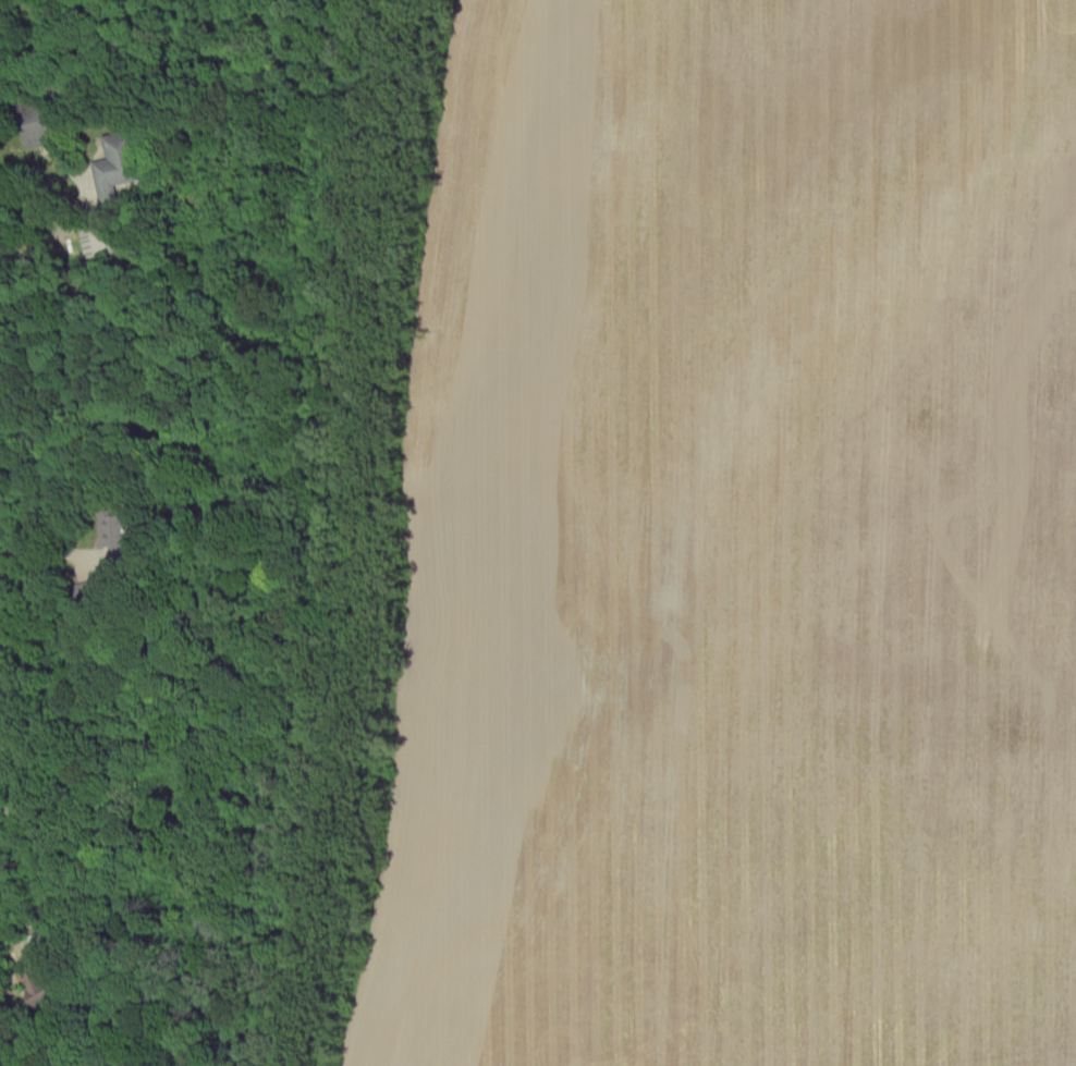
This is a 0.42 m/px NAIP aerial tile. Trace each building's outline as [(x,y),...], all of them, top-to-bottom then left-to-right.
[(104,134),(108,157),(92,160),(100,202),(121,198),(119,190),(130,187),(129,180),(143,177),(134,129),(104,134)] [(128,508),(100,509),(102,546),(130,545),(128,508)]
